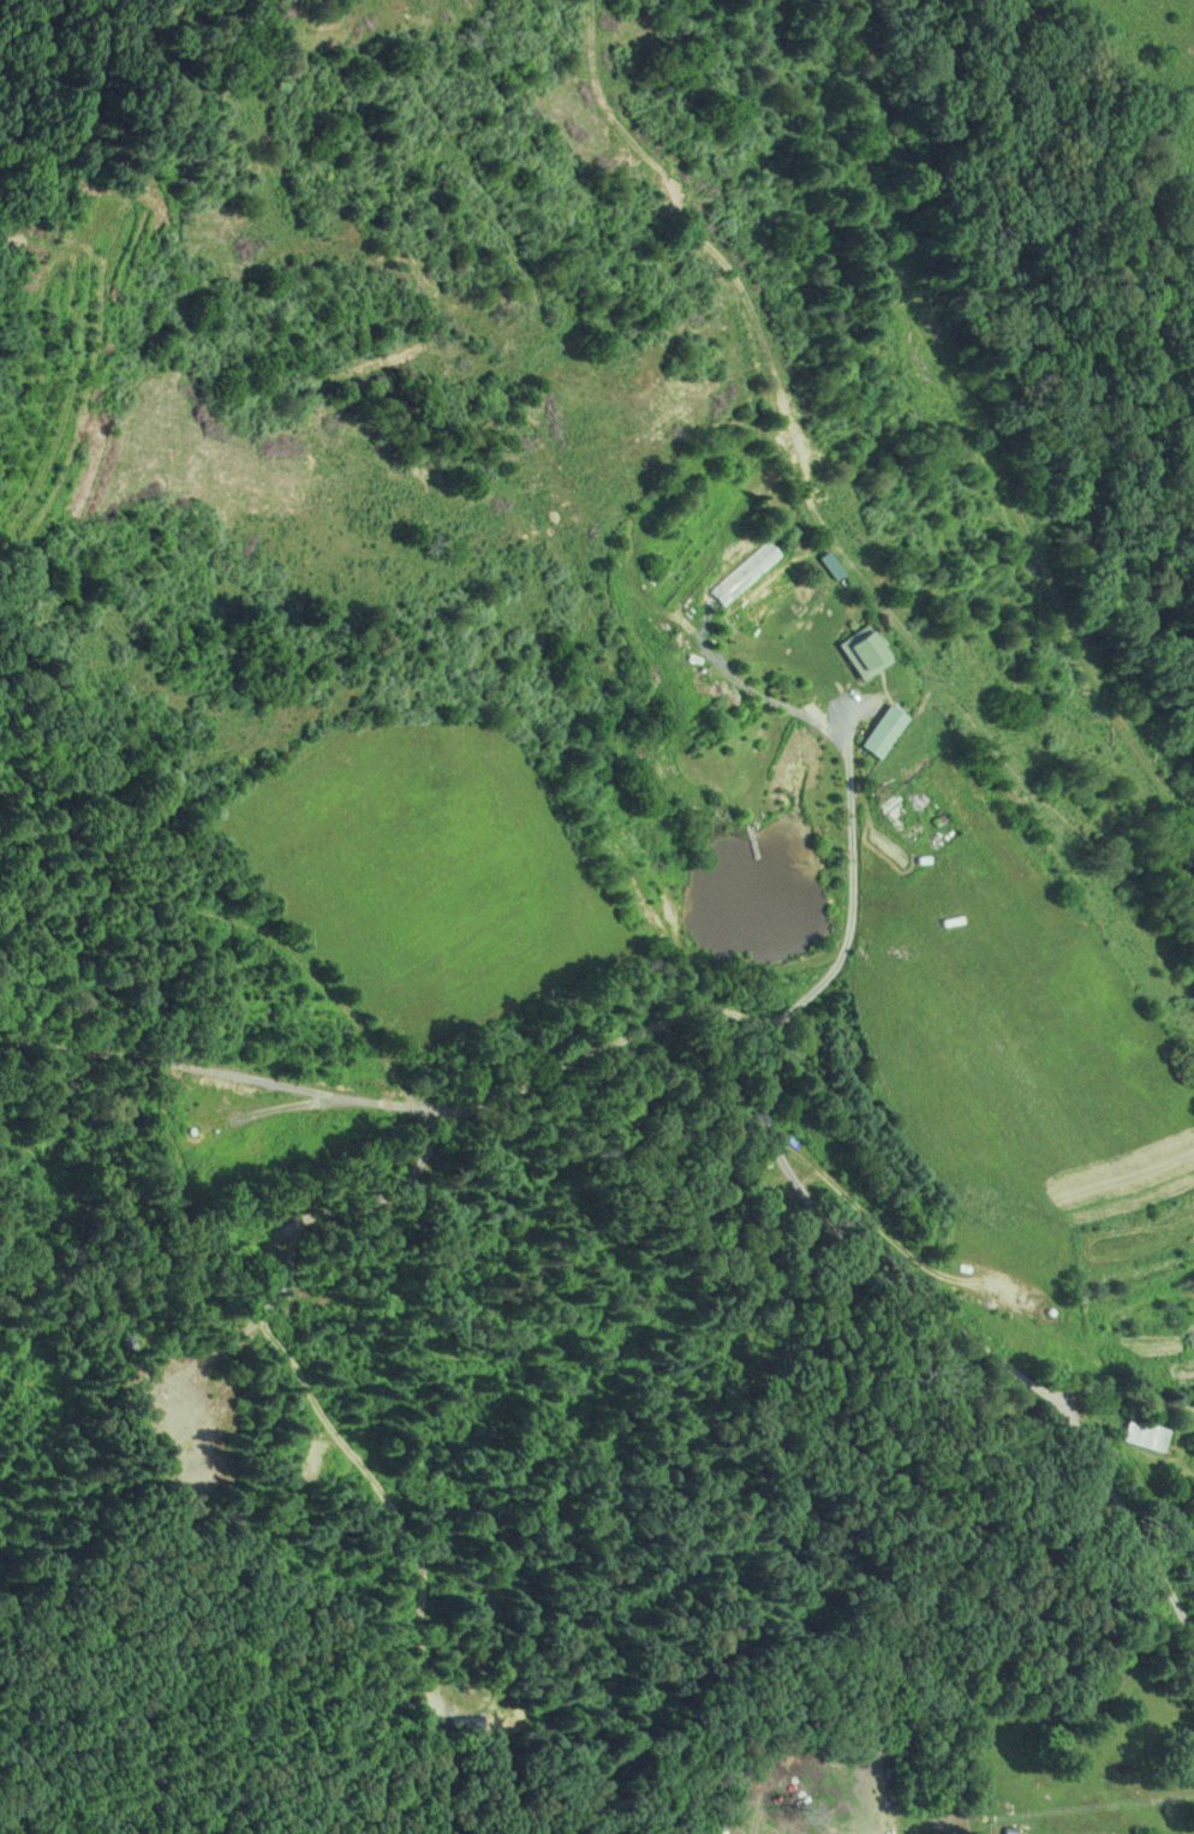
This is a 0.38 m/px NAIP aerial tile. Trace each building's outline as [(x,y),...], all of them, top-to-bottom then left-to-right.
[(856,682),(883,663),(859,629),(832,647),(856,682)] [(903,720),(883,706),(853,747),(874,762),(903,720)] [(959,924),(958,917),(939,921),(940,927),(959,924)]
